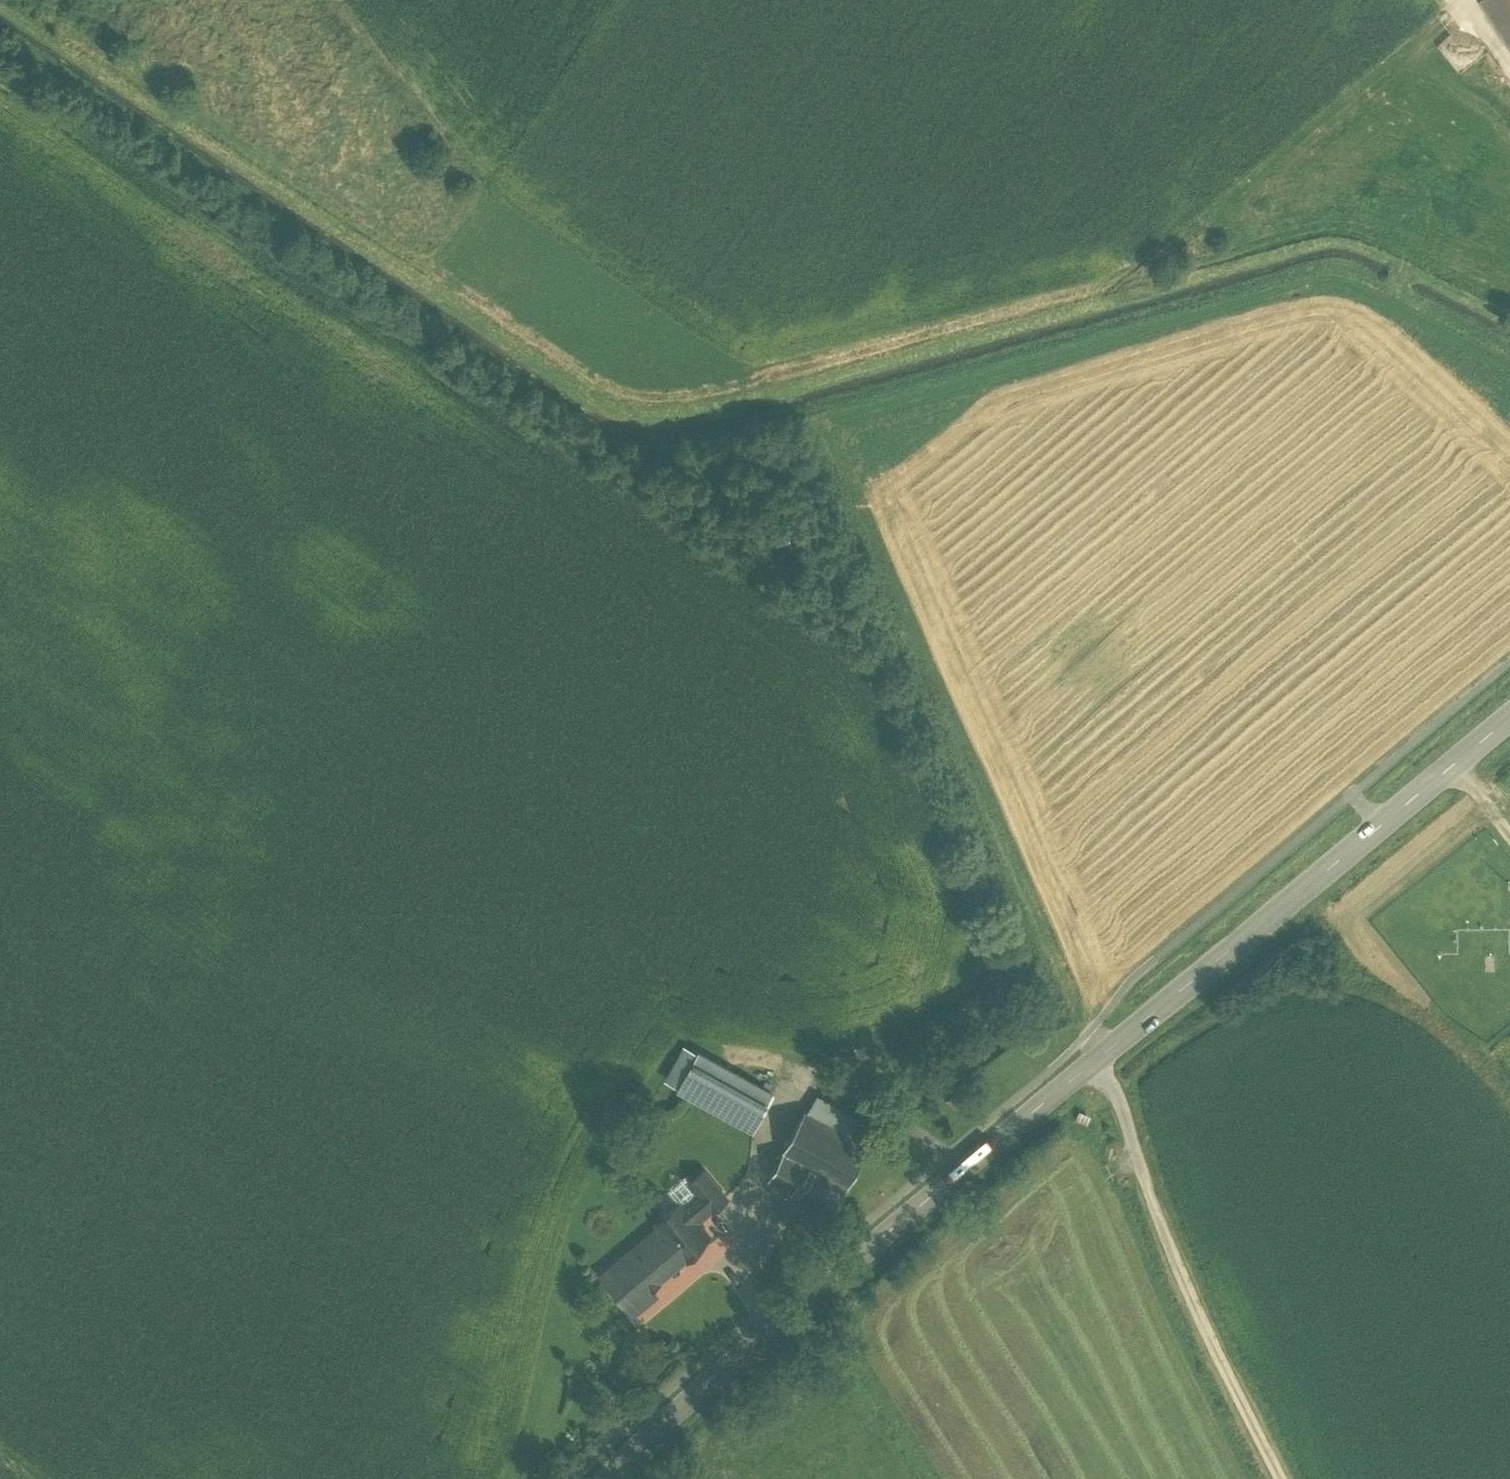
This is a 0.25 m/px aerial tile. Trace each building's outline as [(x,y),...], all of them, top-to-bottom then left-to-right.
[(1485,7),(1509,45),(1509,0),(1497,0),(1485,7)] [(755,1136),(778,1094),(686,1044),(663,1086),(755,1136)] [(887,1129),(821,1097),(776,1187),(843,1220),(887,1129)] [(667,1215),(601,1269),(641,1317),(665,1297),(660,1291),(724,1239),(710,1222),(737,1200),(706,1163),(657,1203),(667,1215)]
